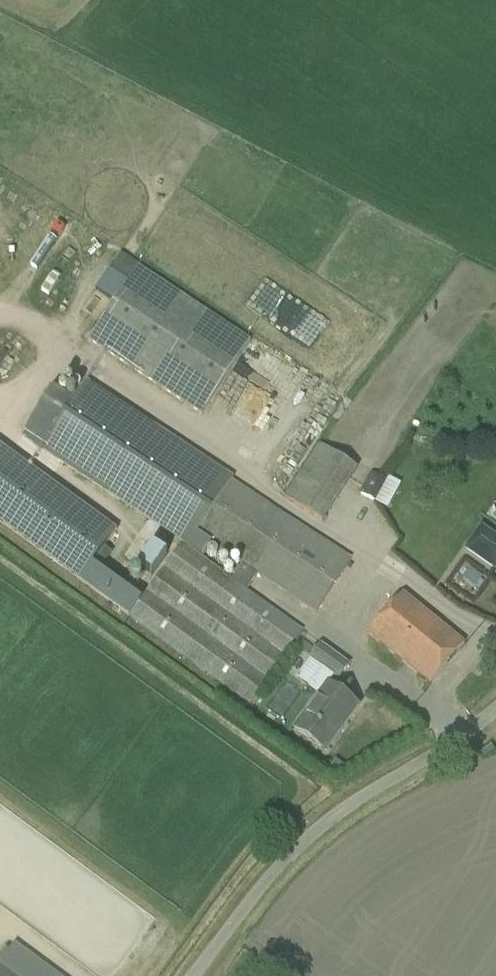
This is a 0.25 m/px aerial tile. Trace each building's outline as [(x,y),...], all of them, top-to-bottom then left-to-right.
[(106,249),(98,263),(118,274),(125,260),(106,249)] [(201,416),(251,340),(137,265),(87,341),(201,416)] [(53,386),(21,437),(41,450),(200,557),(209,544),(242,566),(231,582),(244,591),(255,575),(314,614),(350,559),(231,480),(233,478),(86,381),(73,400),(53,386)] [(275,450),(287,428),(273,421),(262,443),(275,450)] [(358,469),(319,443),(283,497),(322,522),(358,469)] [(128,618),(140,599),(91,564),(116,530),(0,446),(0,525),(128,618)] [(464,548),(495,569),(495,568),(495,536),(480,525),(464,548)] [(146,533),(137,546),(150,555),(159,541),(146,533)] [(299,631),(244,591),(231,582),(179,544),(140,599),(128,618),(247,704),(299,631)] [(402,594),(367,634),(414,671),(429,684),(464,644),(448,631),(402,594)] [(318,695),(294,728),(304,735),(320,748),(339,721),(344,725),(357,706),(341,694),(327,684),(334,675),(340,680),(350,667),(318,644),(309,657),(322,667),(307,688),(318,695)] [(0,956),(0,975),(41,975),(7,951),(5,949),(0,956)]
